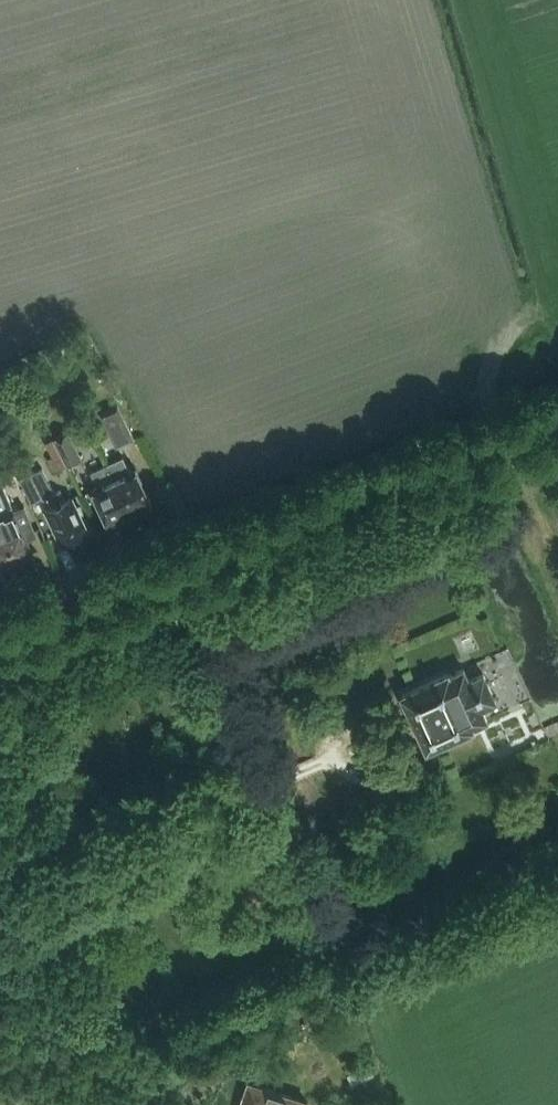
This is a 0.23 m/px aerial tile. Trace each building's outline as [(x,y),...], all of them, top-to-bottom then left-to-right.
[(100,414),(116,448),(134,440),(118,405),(100,414)] [(54,437),(68,466),(83,458),(69,430),(54,437)] [(68,466),(54,437),(45,442),(52,456),(47,458),(54,472),(67,465),(68,466)] [(3,447),(0,449),(0,477),(13,472),(3,447)] [(107,464),(129,512),(151,502),(136,468),(130,471),(123,456),(107,464)] [(129,512),(107,464),(91,471),(98,486),(92,489),(107,522),(129,512)] [(87,528),(71,496),(65,500),(59,489),(54,492),(42,468),(20,479),(31,503),(43,497),(48,508),(45,509),(60,541),(87,528)] [(13,508),(7,494),(1,478),(0,478),(0,521),(5,533),(6,533),(17,559),(32,553),(26,538),(39,533),(27,502),(13,508)] [(17,559),(6,533),(5,533),(0,521),(0,566),(17,559)] [(402,695),(427,750),(474,729),(473,727),(488,720),(482,708),(497,701),(484,673),(469,680),(464,668),(449,675),(448,673),(402,695)] [(370,1062),(348,1075),(355,1086),(378,1074),(370,1062)] [(308,1102),(249,1082),(241,1104),(307,1104),(308,1102)]
